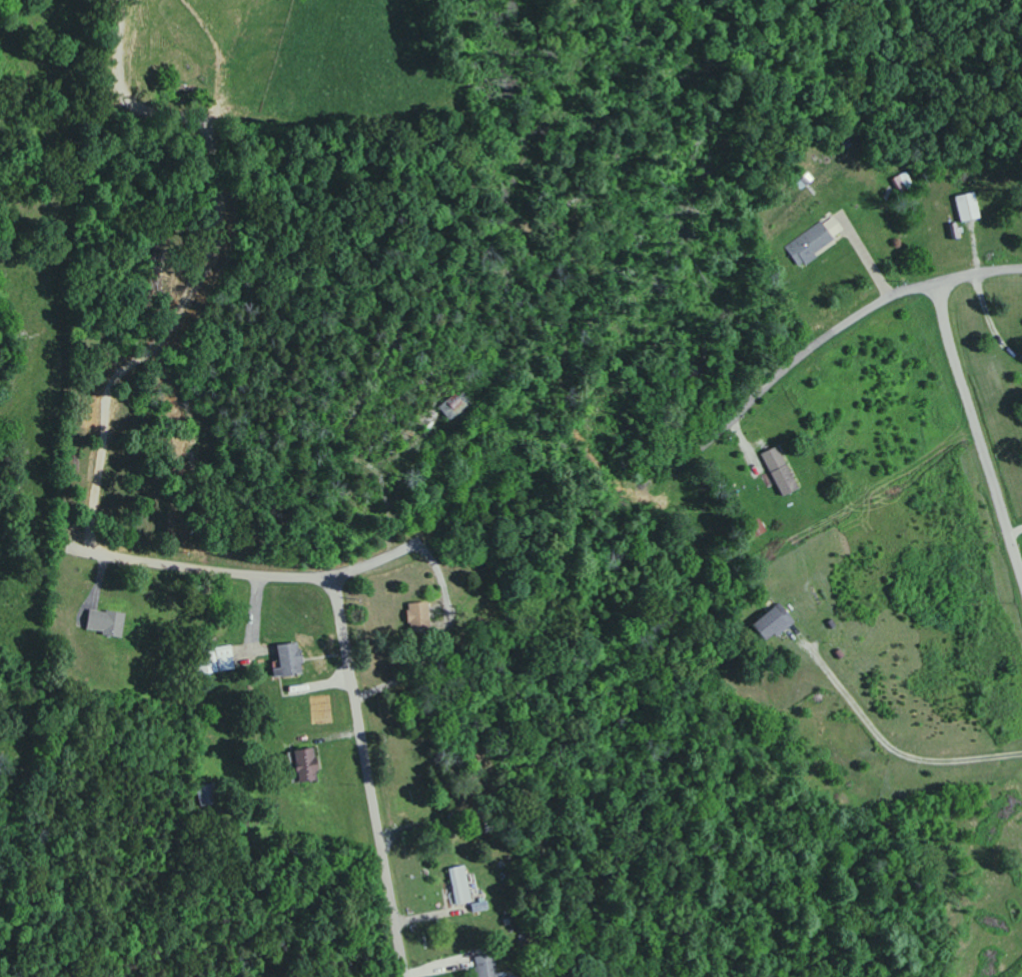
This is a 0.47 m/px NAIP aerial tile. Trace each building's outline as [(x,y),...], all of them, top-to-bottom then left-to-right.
[(892,178),(898,193),(914,186),(907,172),(892,178)] [(952,196),(958,223),(982,218),(976,191),(952,196)] [(844,231),(831,214),(785,249),(798,266),(844,231)] [(451,422),(474,401),(463,389),(440,410),(451,422)] [(778,446),(761,452),(777,495),(795,488),(778,446)] [(765,532),(759,519),(740,527),(746,540),(765,532)] [(775,636),(795,622),(780,601),(748,624),(759,641),(772,631),(775,636)] [(427,603),(407,602),(407,628),(426,628),(427,603)] [(84,630),(120,636),(123,613),(88,608),(84,630)] [(273,645),(276,668),(269,669),(270,677),(300,673),(296,642),(273,645)] [(200,672),(236,671),(235,647),(199,649),(200,672)] [(290,783),(314,780),(310,748),(286,751),(290,783)] [(446,868),(454,905),(474,901),(466,864),(446,868)] [(492,954),(477,955),(478,976),(493,976),(492,954)]
